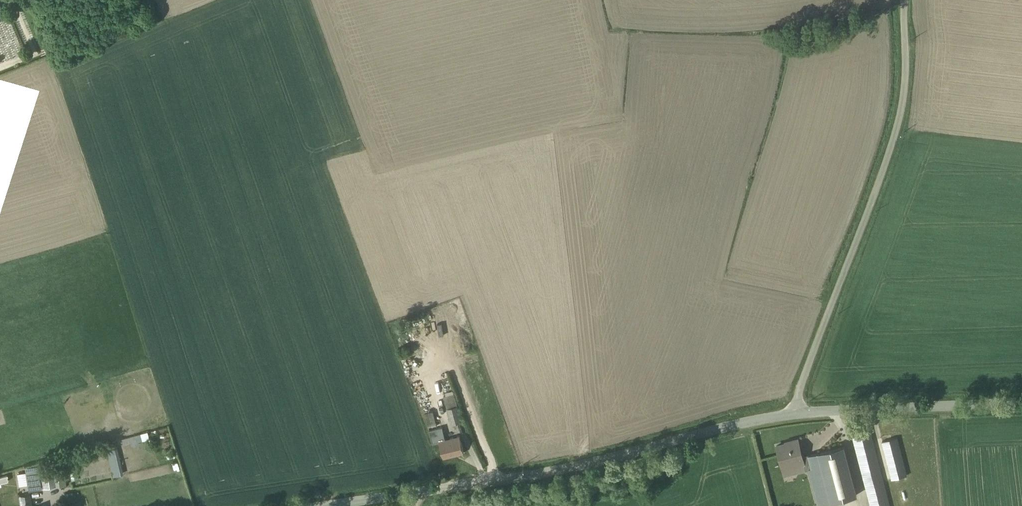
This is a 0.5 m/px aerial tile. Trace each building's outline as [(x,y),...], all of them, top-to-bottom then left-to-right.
[(450,425),(462,422),(453,393),(443,396),(446,409),(446,410),(450,425)] [(443,458),(463,453),(459,435),(444,439),(441,428),(437,429),(431,405),(422,407),(429,431),(432,443),(439,442),(443,458)] [(868,424),(850,428),(870,505),(889,505),(868,424)] [(125,446),(137,440),(135,434),(122,439),(125,446)] [(897,438),(881,442),(891,480),(907,476),(897,438)] [(817,505),(857,496),(844,446),(802,456),(797,439),(788,442),(788,443),(776,446),(783,477),(808,471),(817,505)] [(108,456),(112,476),(122,474),(118,454),(108,456)] [(58,459),(60,465),(69,462),(67,456),(58,459)] [(25,473),(17,474),(18,486),(27,485),(28,491),(65,485),(63,467),(38,471),(37,466),(24,467),(25,473)] [(64,493),(65,503),(73,502),(72,492),(64,493)] [(20,496),(21,505),(31,505),(30,495),(20,496)]
